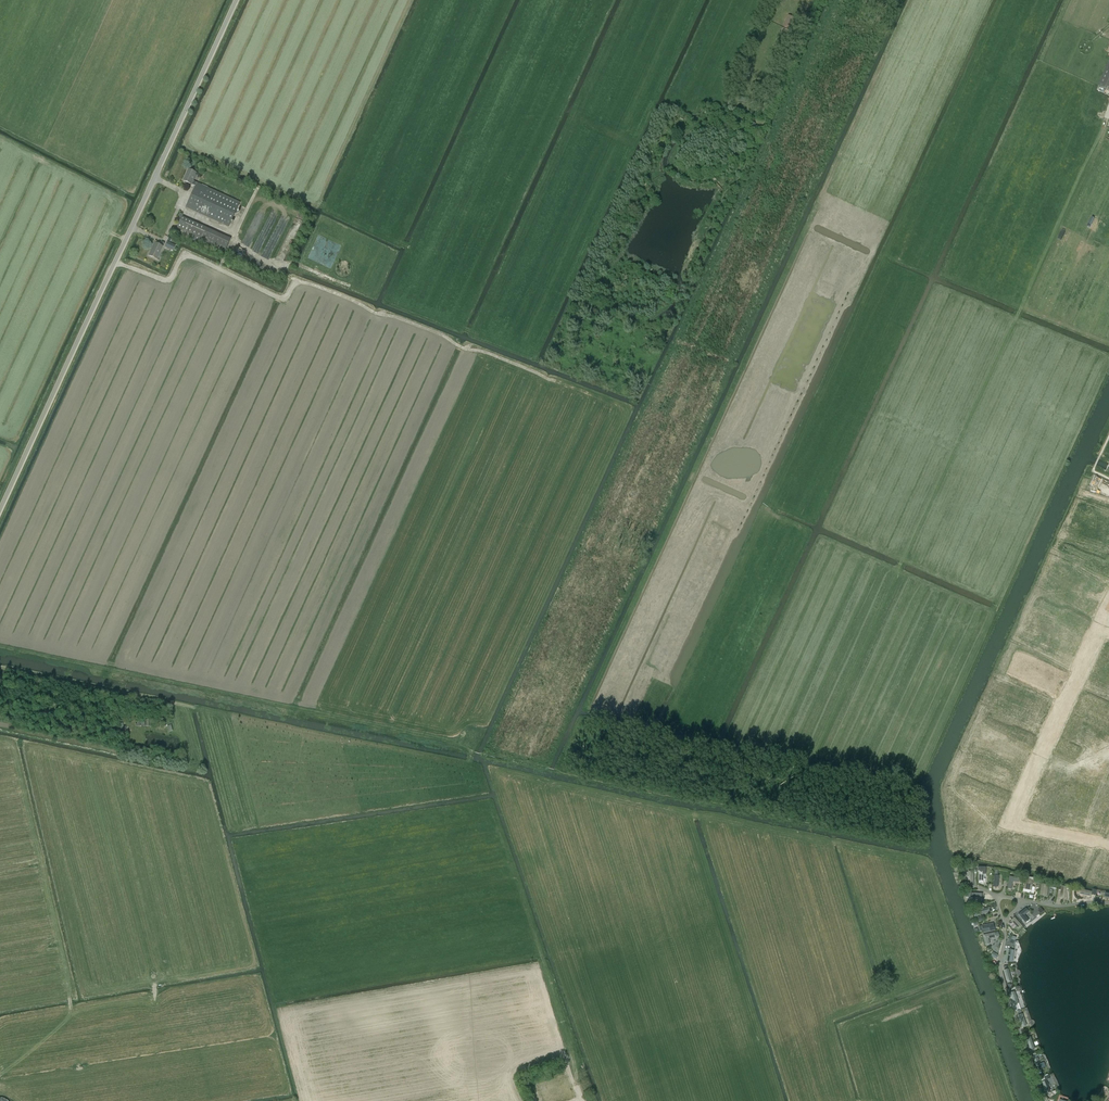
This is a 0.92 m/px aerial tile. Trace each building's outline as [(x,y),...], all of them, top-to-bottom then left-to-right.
[(788,15),(782,27),(789,30),(794,18),(788,15)] [(1098,86),(1108,91),(1108,62),(1098,86)] [(189,170),(183,181),(196,187),(186,208),(229,227),(240,203),(197,183),(193,181),(197,173),(189,170)] [(182,217),(175,233),(200,244),(201,241),(225,252),(231,239),(182,217)] [(303,220),(296,217),(293,222),(300,226),(303,220)] [(167,242),(165,247),(173,251),(175,245),(167,242)] [(155,243),(149,256),(157,259),(163,247),(155,243)] [(335,269),(335,270),(335,271),(335,272),(336,273),(336,274),(337,275),(338,276),(339,276),(339,277),(340,277),(341,277),(341,278),(342,278),(343,278),(344,278),(345,278),(346,278),(346,277),(347,277),(348,277),(348,276),(349,276),(350,275),(350,274),(351,273),(351,272),(352,271),(352,270),(352,269),(352,268),(351,267),(351,266),(351,265),(350,265),(350,264),(349,263),(348,262),(347,262),(346,261),(345,261),(344,261),(343,261),(342,261),(341,261),(340,261),(340,262),(339,262),(338,262),(337,263),(337,264),(336,264),(336,265),(335,266),(335,267),(335,268),(335,269)] [(1101,654),(1108,658),(1108,653),(1103,650),(1101,654)] [(1098,659),(1108,664),(1108,662),(1108,659),(1100,655),(1098,659)] [(1098,661),(1096,665),(1106,669),(1108,665),(1098,661)] [(1091,675),(1087,685),(1091,687),(1096,677),(1091,675)] [(1097,677),(1092,687),(1097,689),(1101,679),(1097,677)] [(1102,680),(1098,690),(1102,692),(1106,682),(1102,680)] [(1060,748),(1058,753),(1068,758),(1070,753),(1060,748)] [(1058,753),(1056,758),(1065,762),(1068,758),(1058,753)] [(1056,758),(1054,763),(1063,767),(1065,762),(1056,758)] [(1054,763),(1052,768),(1061,772),(1063,767),(1054,763)] [(1052,768),(1049,772),(1059,777),(1061,772),(1052,768)] [(1049,772),(1047,777),(1057,781),(1059,777),(1049,772)] [(1047,777),(1045,782),(1055,786),(1057,781),(1047,777)] [(1045,782),(1043,787),(1053,791),(1055,786),(1045,782)] [(1043,787),(1041,791),(1050,796),(1053,791),(1043,787)] [(1041,791),(1039,796),(1048,800),(1050,796),(1041,791)] [(1039,796),(1037,801),(1046,805),(1048,800),(1039,796)] [(1037,801),(1034,806),(1044,810),(1046,805),(1037,801)] [(1034,806),(1032,810),(1042,815),(1044,810),(1034,806)] [(1032,810),(1030,815),(1040,819),(1042,815),(1032,810)] [(1030,815),(1028,820),(1037,824),(1040,819),(1030,815)] [(1011,843),(1010,849),(1020,851),(1020,849),(1023,836),(1016,835),(1014,844),(1011,843)] [(1023,836),(1020,849),(1026,850),(1026,853),(1029,853),(1031,847),(1027,846),(1029,838),(1023,836)] [(1040,849),(1039,855),(1042,856),(1043,854),(1049,855),(1052,843),(1045,841),(1043,850),(1040,849)] [(1052,843),(1049,855),(1056,856),(1055,859),(1059,859),(1060,853),(1057,853),(1059,844),(1052,843)] [(1070,855),(1068,861),(1079,864),(1079,861),(1081,849),(1075,847),(1073,856),(1070,855)] [(1081,849),(1079,861),(1085,862),(1085,865),(1088,866),(1090,859),(1086,859),(1088,850),(1081,849)] [(1098,868),(1101,868),(1102,866),(1108,867),(1108,863),(1108,854),(1104,853),(1102,862),(1099,861),(1098,868)] [(986,867),(977,867),(977,871),(979,871),(979,883),(983,883),(983,871),(986,871),(986,867)] [(1009,877),(1007,888),(1012,889),(1013,881),(1019,882),(1019,878),(1009,877)] [(1025,879),(1023,889),(1031,890),(1033,881),(1025,879)] [(1049,885),(1041,884),(1039,896),(1046,897),(1049,885)] [(1028,912),(1026,909),(1018,915),(1025,923),(1028,920),(1024,915),(1028,912)] [(1015,918),(1011,921),(1019,929),(1022,926),(1015,918)] [(990,924),(982,926),(984,933),(994,930),(994,927),(991,927),(990,924)] [(983,935),(985,946),(990,944),(989,939),(996,937),(995,932),(983,935)] [(1015,991),(1010,993),(1014,1005),(1019,1004),(1015,991)] [(1022,1014),(1018,1015),(1022,1027),(1026,1025),(1022,1014)] [(1030,1037),(1026,1038),(1030,1050),(1034,1049),(1030,1037)] [(1038,1058),(1033,1059),(1038,1071),(1042,1070),(1038,1058)] [(1046,1080),(1042,1082),(1046,1094),(1051,1093),(1046,1080)]
